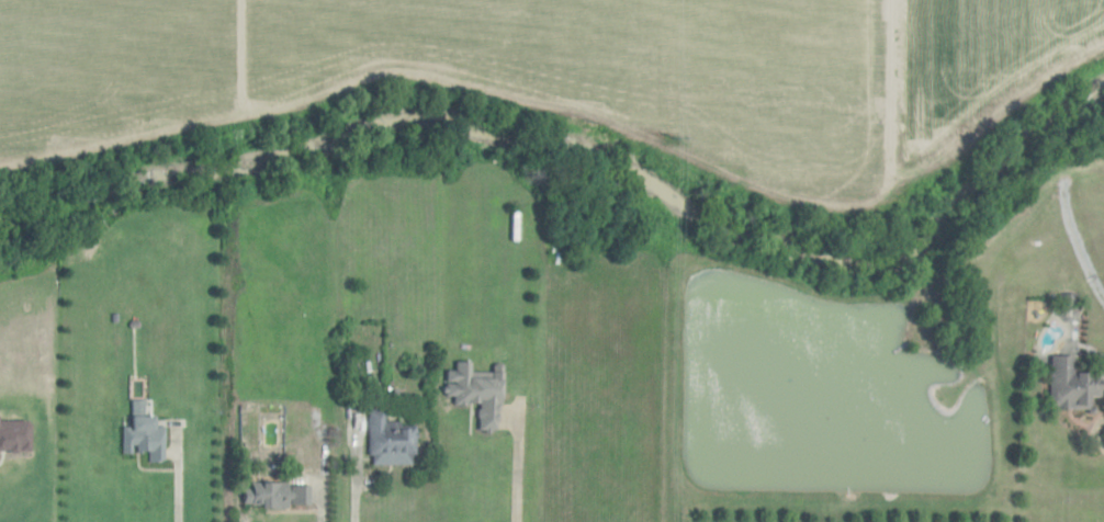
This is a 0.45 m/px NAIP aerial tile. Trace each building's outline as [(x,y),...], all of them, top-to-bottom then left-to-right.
[(1074,355),(1051,355),(1050,408),(1093,409),(1093,396),(1103,397),(1103,372),(1074,372),(1074,355)] [(479,431),(502,431),(502,371),(471,371),(471,361),(455,361),(455,369),(446,369),(446,396),(454,396),(454,404),(479,404),(479,431)] [(416,464),(416,425),(401,425),(401,421),(386,421),(386,409),(369,409),(370,465),(416,464)] [(123,427),(122,452),(148,453),(148,461),(165,462),(166,426),(156,426),(156,415),(133,414),(132,427),(123,427)] [(310,507),(310,483),(246,481),(245,505),(310,507)]
